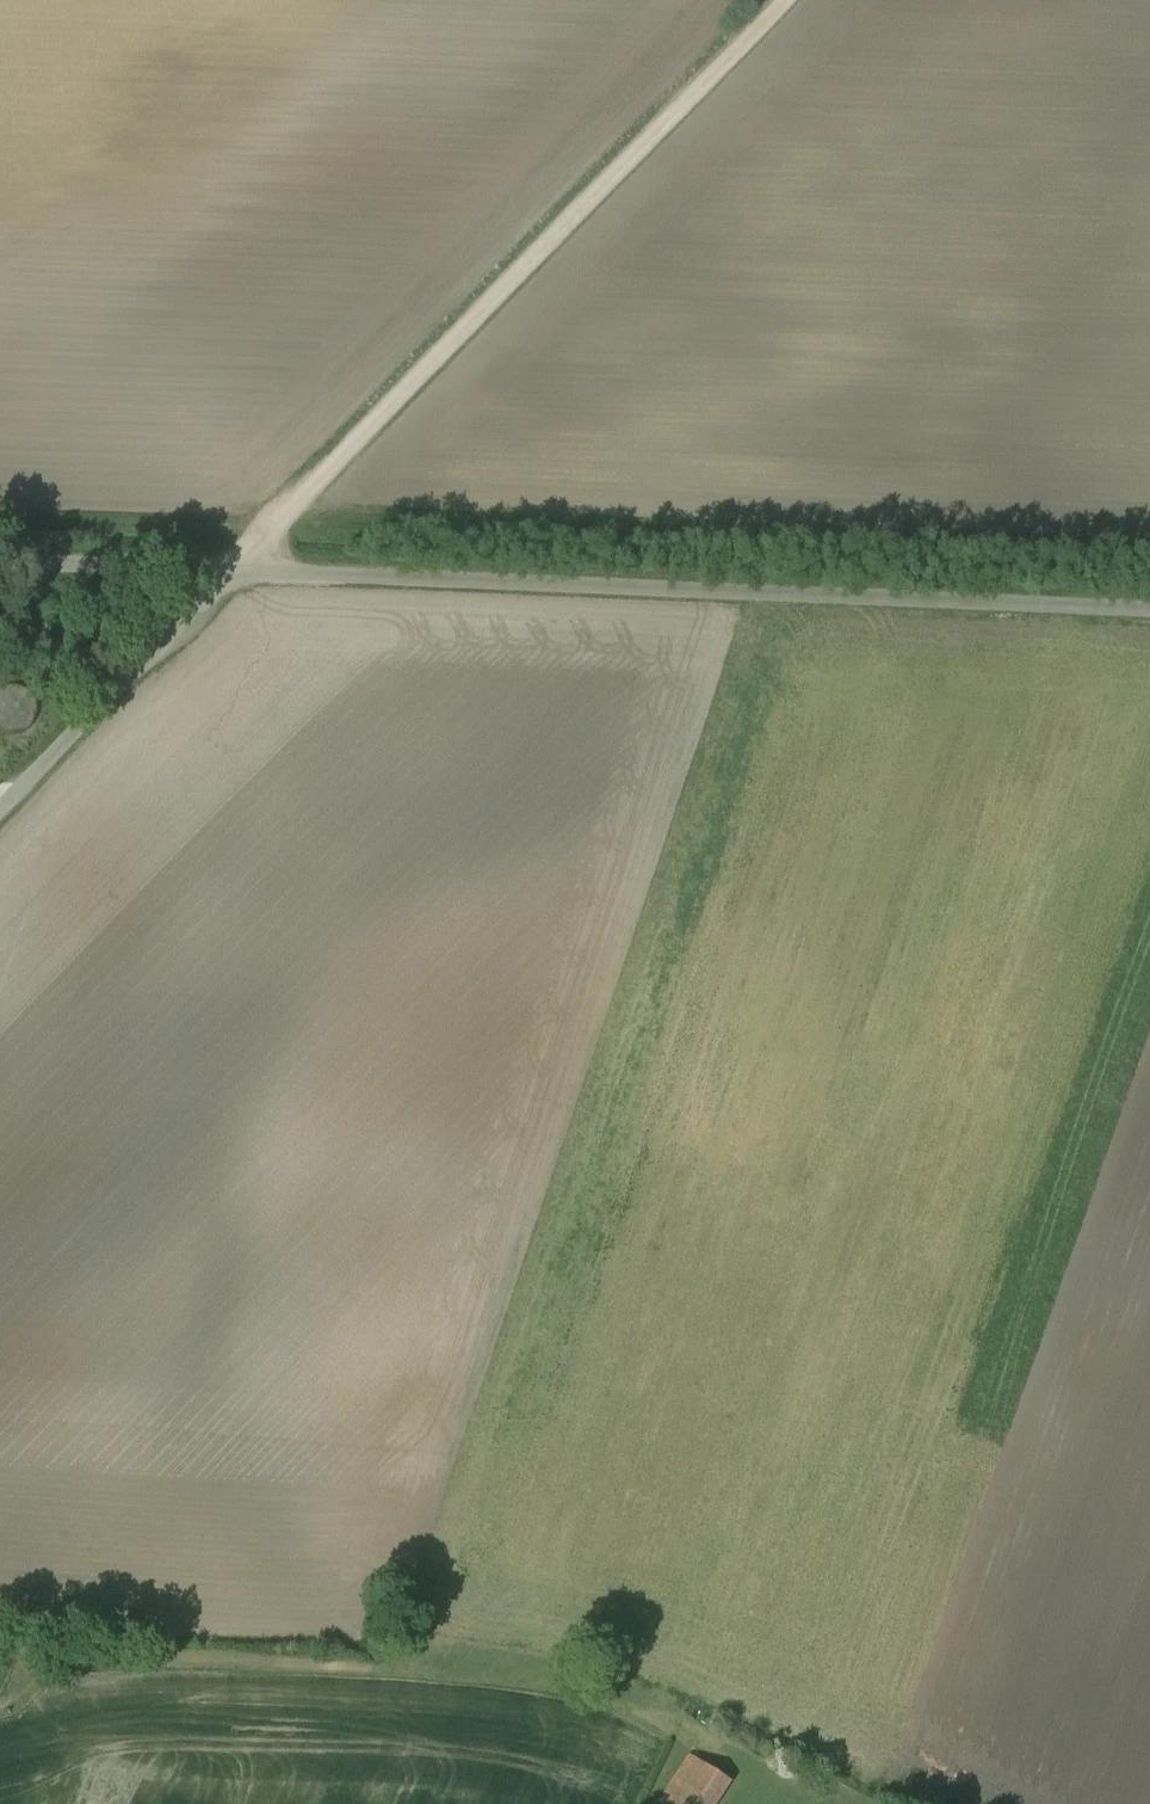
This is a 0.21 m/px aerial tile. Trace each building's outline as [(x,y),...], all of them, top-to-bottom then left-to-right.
[(689,1757),(660,1803),(661,1803),(717,1803),(730,1783),(689,1757)]
